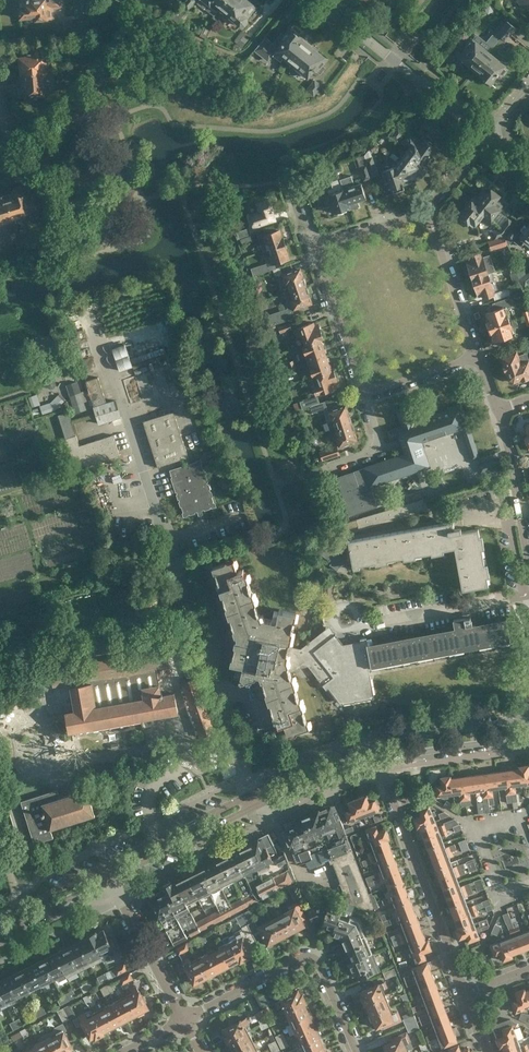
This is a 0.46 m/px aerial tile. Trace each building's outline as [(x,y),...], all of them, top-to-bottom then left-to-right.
[(59,5),(58,0),(20,0),(21,7),(19,7),(20,18),(33,17),(33,20),(48,18),(46,6),(59,5)] [(183,5),(188,10),(189,10),(197,0),(186,0),(182,5),(183,5)] [(208,4),(205,9),(214,16),(218,10),(217,9),(225,0),(203,0),(208,4)] [(217,9),(218,10),(228,18),(229,16),(240,25),(245,25),(248,21),(247,17),(256,5),(249,0),(225,0),(217,9)] [(188,10),(183,5),(172,17),(178,22),(188,10)] [(502,26),(511,33),(516,27),(507,20),(502,26)] [(207,37),(211,29),(204,26),(201,34),(207,37)] [(501,75),(508,66),(499,59),(503,54),(498,50),(511,33),(502,26),(497,33),(498,33),(501,36),(475,68),(478,70),(477,71),(490,82),(498,72),(501,75)] [(284,57),(289,61),(294,54),(297,57),(302,50),(304,53),(311,45),(289,28),(285,33),(282,31),(273,43),(265,37),(254,50),(268,61),(274,54),(281,60),(284,57)] [(244,50),(253,38),(243,30),(234,42),(244,50)] [(498,33),(491,42),(490,41),(486,45),(481,41),(479,43),(472,37),(464,47),(467,49),(461,56),(475,68),(501,36),(498,33)] [(44,54),(44,44),(32,45),(32,51),(25,52),(26,56),(18,57),(19,65),(21,64),(21,73),(24,73),(42,72),(47,72),(47,71),(50,70),(49,63),(47,63),(46,54),(44,54)] [(327,58),(311,45),(304,53),(302,50),(297,57),(294,54),(289,61),(302,71),(300,74),(305,78),(308,76),(319,63),(321,65),(327,58)] [(89,68),(99,59),(93,51),(82,60),(89,68)] [(42,72),(24,73),(25,101),(36,101),(36,96),(47,96),(46,79),(43,79),(42,72)] [(315,80),(307,91),(313,95),(321,85),(315,80)] [(400,129),(394,136),(399,140),(405,133),(400,129)] [(417,157),(426,164),(433,156),(429,153),(435,146),(423,136),(420,140),(410,132),(404,141),(411,146),(409,149),(418,156),(417,157)] [(409,149),(399,163),(404,167),(406,170),(408,170),(410,176),(419,172),(423,175),(429,166),(426,164),(417,157),(418,156),(409,149)] [(365,155),(372,177),(379,175),(371,153),(369,153),(368,150),(365,155)] [(396,161),(399,157),(393,152),(390,156),(396,161)] [(371,178),(367,163),(360,166),(365,180),(371,178)] [(404,167),(399,163),(396,165),(382,171),(386,181),(390,180),(394,193),(405,189),(404,186),(412,183),(410,176),(408,170),(406,170),(404,167)] [(333,173),(337,172),(335,165),(320,170),(322,177),(333,173)] [(343,190),(342,185),(340,179),(332,182),(331,184),(333,188),(328,190),(329,194),(324,196),(327,206),(333,204),(336,212),(350,208),(349,206),(343,190)] [(352,187),(350,182),(342,185),(343,190),(349,206),(358,203),(357,200),(366,197),(362,184),(352,187)] [(24,191),(23,188),(20,187),(16,188),(12,192),(13,193),(6,195),(13,219),(14,219),(13,217),(22,215),(22,213),(27,212),(27,213),(33,218),(38,216),(40,210),(39,207),(40,207),(36,192),(30,194),(28,189),(24,191)] [(486,211),(484,214),(492,220),(503,205),(496,199),(499,195),(491,189),(488,193),(483,189),(477,197),(474,195),(471,199),(486,211)] [(1,236),(8,234),(9,233),(5,221),(13,219),(6,195),(0,196),(0,237),(1,236)] [(52,198),(50,196),(45,197),(44,199),(46,211),(48,213),(52,213),(54,210),(52,198)] [(260,225),(275,220),(272,209),(273,209),(270,198),(256,203),(260,212),(250,216),(254,229),(260,226),(260,225)] [(472,228),(484,214),(486,211),(471,199),(458,216),(461,219),(461,222),(463,224),(466,223),(472,228)] [(508,218),(501,227),(507,232),(510,230),(512,227),(515,223),(508,218)] [(512,227),(510,230),(507,232),(505,236),(508,244),(512,239),(520,245),(524,242),(528,246),(528,224),(519,237),(516,234),(518,232),(512,227)] [(495,239),(505,236),(507,232),(501,227),(500,228),(492,231),(493,231),(483,235),(485,242),(495,239)] [(239,239),(251,235),(249,228),(237,232),(239,239)] [(282,236),(280,230),(259,237),(261,244),(260,244),(262,251),(285,243),(283,236),(282,236)] [(251,235),(239,239),(240,239),(243,245),(253,242),(251,235)] [(492,250),(508,244),(505,236),(495,239),(489,241),(492,250)] [(285,243),(262,251),(267,264),(268,264),(269,265),(275,263),(290,258),(287,250),(288,250),(285,243)] [(467,261),(472,279),(495,271),(490,254),(482,256),(481,253),(470,256),(471,260),(467,261)] [(273,269),(277,268),(275,263),(269,265),(268,264),(267,264),(252,269),(255,275),(273,269)] [(277,268),(273,269),(275,276),(281,274),(282,275),(283,275),(280,267),(277,268)] [(300,269),(283,275),(282,275),(288,292),(305,286),(300,269)] [(496,284),(492,272),(472,279),(478,296),(482,294),(483,297),(493,294),(492,291),(493,291),(491,286),(496,284)] [(528,283),(528,273),(520,280),(525,287),(528,283)] [(311,303),(305,286),(288,292),(293,309),(311,303)] [(495,300),(510,295),(507,288),(493,293),(495,300)] [(486,318),(489,328),(509,320),(507,315),(508,314),(506,308),(512,306),(514,303),(512,299),(509,297),(492,303),(493,304),(489,306),(491,311),(485,312),(487,318),(486,318)] [(291,307),(266,315),(269,326),(294,318),(291,307)] [(509,320),(489,328),(492,337),(493,336),(495,341),(515,334),(513,328),(518,326),(516,319),(510,321),(509,320)] [(281,333),(292,329),(290,322),(278,326),(281,333)] [(305,345),(321,340),(324,339),(319,324),(315,326),(314,322),(299,327),(300,329),(294,330),(296,337),(302,335),(305,345)] [(305,353),(307,361),(326,355),(321,340),(305,345),(302,346),(303,348),(303,349),(304,352),(305,353)] [(528,353),(526,354),(526,353),(522,355),(521,350),(501,356),(503,363),(502,364),(505,373),(506,372),(508,380),(514,382),(520,380),(521,381),(528,379),(528,356),(528,353)] [(313,377),(331,371),(326,355),(307,361),(310,370),(310,371),(310,374),(312,374),(313,377)] [(296,365),(288,367),(285,368),(287,374),(298,371),(296,365)] [(321,394),(335,389),(334,386),(338,384),(334,370),(331,371),(313,377),(316,386),(313,387),(315,394),(321,392),(321,394)] [(94,406),(107,402),(98,377),(86,381),(94,406)] [(76,413),(86,409),(77,381),(66,384),(70,395),(76,413)] [(51,402),(40,405),(43,413),(55,409),(64,400),(58,395),(51,402)] [(310,407),(325,402),(325,401),(319,403),(317,396),(300,401),(302,408),(312,405),(310,406),(310,407)] [(116,399),(107,402),(94,406),(93,406),(99,424),(122,417),(116,399)] [(325,402),(310,407),(313,413),(323,410),(328,424),(328,423),(330,430),(335,428),(351,423),(345,406),(329,411),(325,402)] [(378,506),(371,486),(428,467),(420,442),(462,428),(472,459),(478,457),(460,404),(448,408),(449,410),(414,422),(413,420),(412,420),(407,407),(397,410),(402,426),(387,431),(390,439),(399,436),(405,454),(337,477),(350,516),(378,506)] [(158,467),(189,457),(174,411),(143,421),(158,467)] [(76,435),(72,422),(62,425),(66,438),(76,435)] [(351,423),(335,428),(337,435),(336,436),(339,445),(356,439),(351,423)] [(76,435),(66,438),(76,469),(120,455),(113,434),(80,445),(76,435)] [(336,446),(319,452),(322,460),(339,455),(336,446)] [(480,472),(501,465),(499,458),(478,465),(480,472)] [(185,515),(215,506),(201,460),(170,470),(185,515)] [(359,527),(428,507),(425,499),(344,523),(346,529),(359,525),(359,527)] [(461,526),(460,520),(353,540),(351,538),(349,538),(347,539),(347,541),(345,541),(348,559),(349,564),(353,563),(354,569),(360,568),(360,565),(376,563),(376,565),(388,563),(388,560),(403,557),(404,560),(416,558),(416,555),(431,552),(432,555),(444,553),(444,550),(455,548),(462,587),(461,588),(460,590),(461,592),(463,592),(465,591),(466,589),(489,585),(478,528),(462,531),(461,526)] [(145,559),(159,555),(157,550),(143,554),(145,559)] [(235,674),(241,675),(246,679),(257,675),(257,673),(260,674),(261,676),(262,679),(264,680),(267,690),(266,692),(269,701),(271,702),(274,713),(273,715),(275,720),(277,719),(279,725),(285,723),(288,734),(293,733),(296,734),(297,731),(300,731),(310,727),(308,722),(307,721),(303,711),(304,709),(301,699),(299,699),(296,688),(297,687),(293,677),(292,676),(290,671),(297,669),(300,668),(299,666),(307,663),(327,689),(332,686),(343,701),(371,696),(368,679),(371,678),(369,667),(372,667),(394,663),(394,664),(511,642),(507,618),(506,618),(507,622),(473,628),(472,620),(471,620),(471,616),(463,618),(460,618),(461,619),(454,620),(456,631),(369,647),(367,637),(361,638),(362,644),(343,647),(334,635),(331,637),(329,634),(327,631),(302,649),(289,647),(296,612),(279,608),(278,619),(265,617),(262,618),(260,612),(258,610),(255,602),(256,600),(253,590),(251,589),(247,580),(248,578),(247,572),(245,573),(243,567),(237,569),(234,559),(212,566),(214,571),(216,572),(219,582),(219,585),(221,593),(224,594),(226,603),(226,606),(229,615),(231,616),(234,626),(233,629),(235,634),(237,633),(237,635),(237,638),(235,637),(234,643),(236,645),(234,655),(232,656),(231,662),(237,664),(237,666),(235,674)] [(163,593),(160,593),(165,611),(168,610),(163,593)] [(169,612),(175,611),(169,593),(164,595),(169,612)] [(160,689),(156,667),(170,665),(167,649),(51,670),(53,686),(70,683),(75,708),(75,711),(66,713),(70,732),(77,731),(141,719),(157,716),(178,713),(174,693),(163,695),(162,693),(161,693),(160,689)] [(179,657),(186,676),(193,674),(186,655),(179,657)] [(214,733),(214,732),(195,677),(180,682),(182,687),(179,687),(195,734),(198,733),(200,738),(214,733)] [(521,785),(527,785),(527,787),(528,786),(528,771),(528,765),(519,767),(519,769),(521,785)] [(21,772),(16,767),(9,773),(14,779),(21,772)] [(513,809),(518,808),(517,801),(518,801),(516,786),(521,785),(519,769),(509,770),(513,802),(513,809)] [(513,802),(509,770),(497,772),(499,788),(506,787),(507,803),(513,802)] [(497,772),(485,774),(489,805),(494,804),(492,789),(499,788),(497,772)] [(489,805),(485,774),(474,775),(476,792),(482,791),(483,800),(485,813),(490,812),(489,805)] [(476,792),(474,775),(463,777),(468,815),(474,814),(472,804),(471,804),(470,792),(476,792)] [(453,794),(451,778),(451,776),(441,777),(442,785),(435,786),(437,797),(444,796),(444,798),(448,797),(447,795),(453,794)] [(123,777),(111,781),(112,787),(125,782),(123,777)] [(468,815),(463,777),(451,778),(453,794),(459,794),(460,806),(458,814),(461,816),(468,815)] [(26,818),(34,843),(53,837),(51,829),(95,815),(87,789),(60,797),(58,790),(21,801),(26,818)] [(366,795),(357,798),(364,816),(369,815),(370,816),(374,815),(374,813),(380,811),(376,800),(369,803),(366,795)] [(364,816),(357,798),(348,802),(351,810),(345,812),(349,822),(355,820),(355,822),(360,820),(359,818),(364,816)] [(447,800),(444,805),(450,809),(453,804),(447,800)] [(375,909),(373,904),(369,893),(352,850),(353,850),(346,833),(342,822),(337,810),(335,805),(319,811),(331,842),(318,847),(319,850),(312,853),(314,859),(307,862),(309,867),(329,860),(330,863),(333,862),(348,902),(376,912),(375,909)] [(431,812),(429,805),(419,809),(422,815),(414,818),(417,828),(420,827),(435,821),(433,816),(435,816),(433,812),(431,812)] [(305,816),(318,847),(331,842),(319,811),(305,816)] [(305,852),(309,851),(318,847),(305,816),(293,821),(293,822),(305,852)] [(453,827),(459,824),(455,818),(443,823),(443,825),(437,827),(435,821),(420,827),(424,838),(445,830),(452,827),(451,827),(453,826),(453,827)] [(342,822),(346,833),(354,830),(353,825),(347,827),(345,821),(342,822)] [(311,857),(309,851),(305,852),(293,822),(281,827),(290,848),(291,848),(293,855),(296,863),(300,861),(300,862),(308,859),(308,858),(311,857)] [(372,845),(388,839),(390,838),(386,829),(378,832),(376,825),(367,829),(369,836),(367,836),(368,841),(370,840),(372,845)] [(445,830),(424,838),(428,849),(443,843),(441,838),(447,835),(445,830)] [(353,842),(360,839),(357,832),(352,835),(350,836),(353,842)] [(253,841),(254,843),(245,847),(263,882),(273,877),(279,890),(296,881),(285,853),(279,855),(268,834),(253,841)] [(370,858),(392,850),(388,839),(372,845),(374,851),(367,853),(369,858),(370,857),(370,858)] [(461,847),(468,844),(466,839),(459,841),(461,847)] [(445,847),(443,843),(428,849),(432,859),(452,851),(457,849),(455,844),(445,847)] [(263,882),(245,847),(233,853),(258,901),(279,890),(273,877),(263,882)] [(396,861),(392,850),(370,858),(370,857),(369,858),(362,860),(364,866),(372,863),(378,861),(380,867),(396,861)] [(453,856),(452,851),(432,859),(436,868),(451,863),(449,858),(453,856)] [(247,907),(258,901),(233,853),(223,858),(240,893),(243,899),(247,907)] [(223,858),(212,864),(228,899),(240,893),(223,858)] [(468,867),(475,864),(473,859),(466,862),(468,867)] [(379,879),(400,871),(396,861),(380,867),(382,871),(366,877),(367,882),(368,884),(374,881),(374,880),(379,878),(379,879)] [(439,878),(464,869),(465,868),(464,864),(453,868),(451,863),(436,868),(439,878)] [(235,913),(231,905),(228,899),(212,864),(200,869),(215,903),(219,911),(223,919),(235,913)] [(200,869),(187,876),(201,903),(204,909),(215,903),(200,869)] [(464,869),(439,878),(443,888),(458,882),(456,877),(466,873),(464,869)] [(403,881),(400,871),(379,879),(381,884),(386,882),(388,887),(403,881)] [(187,876),(176,881),(190,909),(201,903),(187,876)] [(190,909),(176,881),(173,883),(172,881),(163,886),(163,887),(163,888),(183,930),(187,928),(191,936),(200,931),(196,923),(190,909)] [(403,881),(388,887),(390,892),(385,894),(387,898),(407,891),(403,881)] [(460,888),(458,882),(443,888),(447,898),(467,890),(472,889),(470,884),(460,888)] [(294,900),(302,896),(296,883),(288,887),(294,900)] [(183,930),(163,888),(163,887),(154,892),(150,894),(152,899),(151,899),(165,926),(172,923),(173,926),(169,929),(170,930),(169,932),(168,933),(174,945),(188,938),(183,930)] [(451,908),(466,902),(464,897),(473,893),(472,889),(467,890),(447,898),(451,908)] [(407,891),(387,898),(382,900),(384,905),(388,903),(390,908),(395,906),(411,901),(407,891)] [(373,904),(377,902),(374,894),(373,895),(372,892),(371,892),(369,893),(373,904)] [(267,905),(274,901),(272,896),(264,900),(267,905)] [(243,899),(231,905),(235,913),(247,907),(243,899)] [(339,915),(317,906),(318,900),(305,906),(307,911),(313,922),(318,920),(324,922),(322,927),(333,931),(338,918),(339,915)] [(295,908),(283,914),(293,932),(297,929),(298,930),(304,927),(303,926),(304,925),(301,920),(306,918),(298,901),(293,904),(295,908)] [(383,922),(415,910),(411,901),(395,906),(397,912),(393,914),(394,917),(391,918),(390,914),(385,916),(383,910),(379,912),(383,922)] [(468,908),(466,902),(451,908),(455,918),(476,910),(474,905),(468,908)] [(248,925),(254,921),(255,921),(249,909),(242,913),(248,925)] [(415,910),(383,922),(384,927),(401,920),(403,926),(418,920),(415,910)] [(476,910),(455,918),(458,928),(473,922),(472,918),(478,916),(476,910)] [(219,911),(208,917),(213,925),(223,919),(219,911)] [(512,923),(508,912),(503,914),(506,923),(509,931),(511,938),(506,939),(512,954),(523,950),(515,929),(512,923)] [(257,943),(248,925),(242,913),(236,916),(242,928),(228,936),(231,942),(240,960),(241,962),(248,958),(247,956),(252,954),(248,948),(257,943)] [(293,932),(283,914),(271,921),(281,938),(286,936),(293,933),(293,932)] [(213,925),(208,917),(196,923),(200,931),(213,925)] [(346,945),(365,937),(358,922),(350,919),(348,922),(338,918),(333,931),(332,935),(343,939),(346,945)] [(479,938),(477,933),(482,931),(482,930),(488,927),(489,925),(487,918),(478,921),(481,927),(476,929),(473,922),(458,928),(456,929),(459,938),(467,936),(470,942),(479,938)] [(393,941),(400,939),(422,930),(418,920),(403,926),(405,932),(391,937),(393,941)] [(258,927),(259,928),(268,945),(270,944),(270,945),(276,942),(275,941),(281,938),(271,921),(258,927)] [(517,921),(512,923),(515,929),(523,950),(528,948),(528,935),(528,931),(522,933),(520,927),(519,927),(517,921)] [(221,933),(226,931),(223,923),(217,926),(221,933)] [(497,935),(501,927),(501,926),(495,923),(491,933),(497,935)] [(104,960),(119,952),(112,938),(109,939),(104,930),(97,933),(96,932),(91,934),(104,960)] [(410,946),(426,940),(422,930),(400,939),(393,941),(394,946),(395,946),(408,941),(410,946)] [(199,936),(203,943),(207,940),(204,933),(199,936)] [(92,966),(104,960),(91,934),(86,937),(87,939),(80,942),(92,966)] [(198,946),(203,943),(199,936),(194,938),(198,946)] [(220,949),(230,968),(236,965),(235,963),(240,960),(231,942),(228,936),(222,939),(226,946),(220,949)] [(365,937),(346,945),(345,946),(353,963),(373,955),(365,937)] [(496,941),(496,942),(491,945),(494,955),(500,952),(503,960),(513,957),(512,954),(506,939),(501,942),(500,940),(496,941)] [(428,940),(426,940),(410,946),(412,952),(410,953),(412,957),(414,956),(416,962),(426,958),(424,952),(432,949),(428,940)] [(92,967),(92,966),(80,942),(68,948),(78,969),(84,966),(84,968),(91,965),(92,967)] [(176,948),(179,954),(190,949),(186,943),(176,948)] [(68,977),(79,971),(78,969),(68,948),(56,954),(65,972),(68,977)] [(208,953),(218,972),(222,969),(223,971),(230,968),(220,949),(215,952),(214,950),(213,951),(212,948),(207,951),(208,953)] [(197,961),(207,980),(214,976),(213,974),(218,972),(208,953),(203,956),(203,958),(197,961)] [(56,954),(44,960),(54,981),(60,977),(59,976),(65,972),(56,954)] [(359,981),(376,974),(380,973),(373,955),(353,963),(348,965),(353,976),(357,974),(359,981)] [(207,980),(197,961),(192,964),(189,959),(183,962),(195,983),(200,981),(201,983),(207,980)] [(57,987),(54,981),(44,960),(32,966),(41,985),(47,982),(48,984),(49,983),(52,990),(57,987)] [(414,978),(432,972),(428,961),(412,967),(415,975),(410,977),(409,974),(404,976),(405,982),(414,978)] [(114,968),(118,974),(128,969),(125,963),(114,968)] [(32,966),(20,972),(31,992),(36,990),(35,987),(41,985),(32,966)] [(397,974),(394,968),(383,972),(386,978),(397,974)] [(113,977),(111,972),(110,970),(104,973),(108,980),(113,977)] [(20,1002),(26,999),(28,998),(26,995),(31,992),(20,972),(8,978),(18,996),(17,997),(19,1001),(20,1002)] [(435,982),(432,972),(414,978),(405,982),(407,987),(416,983),(415,981),(417,980),(420,987),(435,982)] [(133,979),(130,973),(119,978),(122,984),(133,979)] [(12,1005),(19,1001),(17,997),(18,996),(8,978),(0,982),(0,991),(6,1004),(11,1002),(12,1005)] [(85,983),(89,990),(94,988),(90,980),(85,983)] [(106,984),(110,992),(115,989),(111,982),(106,984)] [(435,982),(420,987),(423,995),(421,996),(421,997),(439,991),(435,982)] [(84,993),(89,990),(85,983),(80,985),(84,993)] [(364,1005),(367,1004),(384,998),(381,991),(387,989),(384,983),(362,992),(364,997),(361,998),(364,1005)] [(128,998),(138,1016),(145,1013),(144,1011),(148,1008),(137,987),(131,990),(134,995),(128,998)] [(528,1007),(528,999),(526,991),(525,988),(515,992),(518,1000),(512,1002),(516,1012),(528,1007)] [(284,1012),(304,1003),(306,1002),(302,995),(301,996),(298,990),(276,1002),(279,1008),(282,1006),(284,1012)] [(427,1007),(443,1001),(440,994),(443,993),(442,990),(439,991),(421,997),(420,998),(420,999),(422,1004),(425,1002),(427,1007)] [(404,1002),(409,1000),(406,992),(401,995),(404,1002)] [(61,995),(65,1003),(70,1000),(66,993),(61,995)] [(87,1004),(92,1001),(88,994),(83,997),(87,1004)] [(61,1005),(65,1003),(61,995),(57,998),(61,1005)] [(386,997),(384,998),(367,1004),(369,1010),(367,1011),(370,1017),(389,1009),(386,1003),(389,1002),(386,997)] [(131,1020),(138,1016),(128,998),(122,1001),(121,999),(115,1002),(125,1021),(130,1018),(131,1020)] [(445,1008),(443,1001),(427,1007),(429,1012),(418,1016),(420,1021),(446,1011),(450,1010),(448,1007),(445,1008)] [(120,1023),(125,1021),(115,1002),(110,1005),(111,1007),(105,1010),(115,1029),(121,1025),(120,1023)] [(304,1003),(284,1012),(287,1018),(289,1017),(292,1023),(311,1014),(308,1008),(306,1008),(304,1003)] [(63,1007),(69,1018),(76,1015),(70,1004),(63,1007)] [(413,1013),(421,1009),(419,1004),(411,1007),(413,1013)] [(38,1008),(42,1015),(47,1012),(43,1005),(38,1008)] [(63,1021),(69,1018),(63,1007),(58,1010),(63,1021)] [(37,1018),(42,1015),(38,1008),(33,1010),(37,1018)] [(391,1015),(389,1009),(370,1017),(372,1024),(375,1023),(377,1028),(388,1024),(389,1027),(401,1022),(397,1013),(391,1015)] [(108,1032),(115,1029),(105,1010),(99,1013),(98,1012),(93,1014),(94,1016),(103,1034),(104,1034),(103,1033),(107,1030),(108,1032)] [(261,1010),(254,1013),(257,1019),(258,1018),(261,1024),(259,1025),(260,1025),(266,1022),(261,1010)] [(91,1011),(85,1014),(74,1020),(77,1027),(83,1024),(91,1039),(95,1036),(96,1038),(103,1034),(94,1016),(93,1014),(91,1011)] [(434,1027),(450,1021),(446,1011),(420,1021),(422,1025),(429,1022),(431,1028),(434,1027)] [(522,1012),(520,1019),(528,1023),(528,1014),(522,1012)] [(295,1036),(315,1027),(312,1021),(314,1021),(311,1014),(292,1023),(294,1029),(292,1030),(295,1036)] [(406,1026),(417,1022),(414,1014),(403,1019),(406,1026)] [(14,1020),(18,1028),(23,1025),(20,1017),(14,1020)] [(228,1042),(230,1041),(248,1031),(252,1029),(246,1018),(224,1029),(226,1033),(224,1034),(228,1042)] [(516,1035),(515,1031),(510,1019),(493,1025),(497,1037),(497,1038),(500,1047),(503,1046),(518,1041),(516,1035)] [(14,1030),(18,1028),(14,1020),(10,1023),(14,1030)] [(453,1027),(450,1021),(434,1027),(436,1032),(426,1036),(428,1041),(436,1038),(436,1037),(454,1031),(457,1030),(456,1026),(453,1027)] [(417,1022),(406,1026),(409,1032),(419,1027),(417,1022)] [(70,1051),(69,1050),(73,1048),(64,1031),(67,1029),(64,1023),(55,1028),(55,1029),(50,1032),(53,1037),(60,1051),(70,1051)] [(317,1031),(315,1027),(295,1036),(298,1041),(300,1041),(302,1046),(322,1038),(318,1031),(317,1031)] [(38,1037),(35,1031),(34,1030),(30,1032),(33,1039),(38,1037)] [(230,1041),(232,1045),(230,1047),(233,1051),(236,1051),(252,1043),(249,1038),(251,1037),(248,1031),(230,1041)] [(458,1041),(454,1031),(436,1037),(436,1038),(428,1041),(429,1043),(432,1042),(433,1042),(437,1040),(439,1039),(442,1047),(458,1041)] [(279,1045),(287,1041),(283,1032),(275,1036),(279,1045)] [(407,1051),(404,1045),(410,1042),(406,1032),(388,1040),(389,1044),(385,1046),(387,1051),(386,1051),(404,1051),(407,1051)] [(46,1051),(60,1051),(53,1037),(47,1040),(46,1038),(40,1041),(46,1051)] [(325,1050),(322,1044),(324,1044),(322,1038),(302,1046),(305,1051),(304,1051),(319,1051),(325,1050)] [(271,1048),(278,1045),(276,1040),(268,1043),(271,1048)] [(40,1041),(35,1044),(36,1046),(30,1049),(32,1051),(46,1051),(40,1041)] [(287,1041),(279,1045),(282,1049),(289,1045),(287,1041)] [(422,1051),(428,1049),(425,1041),(419,1044),(422,1051)] [(528,1049),(528,1043),(520,1046),(518,1041),(503,1046),(505,1051),(519,1051),(528,1049)] [(252,1043),(236,1051),(259,1051),(257,1048),(255,1049),(252,1043)]
